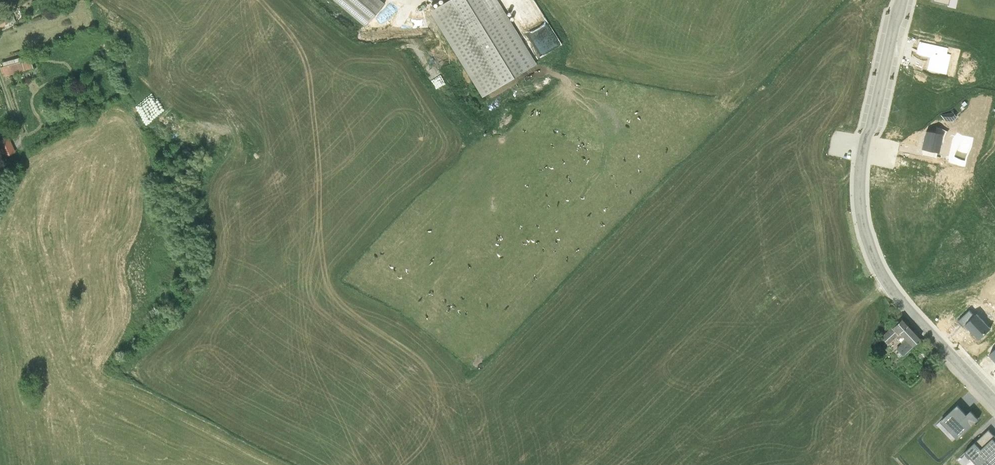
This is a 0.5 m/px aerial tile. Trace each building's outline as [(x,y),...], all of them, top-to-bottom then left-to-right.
[(382,0),(334,0),(366,27),(386,4),(382,0)] [(431,12),(484,97),(538,64),(499,0),(451,0),(431,12)] [(12,17),(8,7),(0,10),(0,22),(12,17)] [(23,56),(4,61),(6,72),(33,63),(31,52),(21,55),(23,56)] [(0,136),(0,139),(4,149),(15,144),(10,132),(0,136)] [(897,335),(903,340),(895,347),(902,354),(920,337),(901,318),(881,337),(887,344),(897,335)] [(965,451),(978,464),(993,464),(994,463),(994,438),(993,436),(982,447),(976,440),(965,451)]
